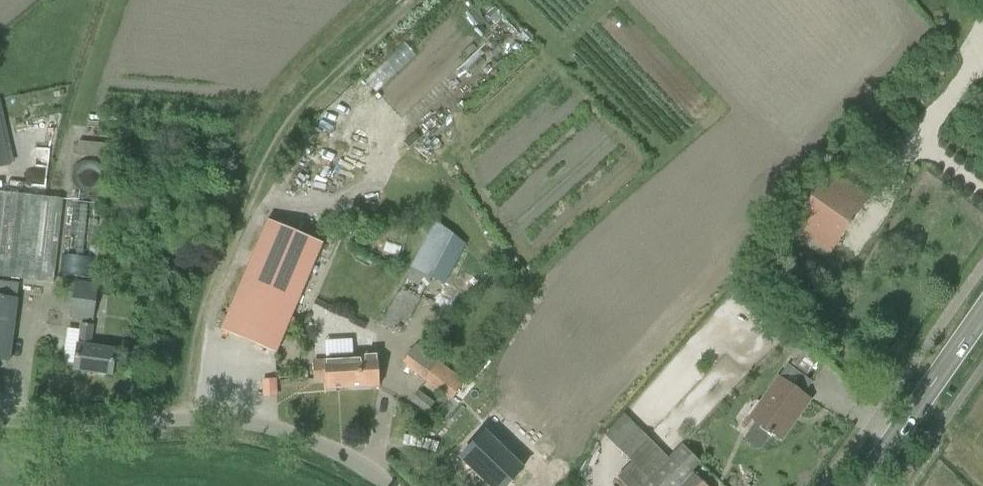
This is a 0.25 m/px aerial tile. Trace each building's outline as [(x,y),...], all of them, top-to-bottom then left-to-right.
[(10,163),(0,117),(0,166),(10,163)] [(109,144),(79,141),(77,155),(108,158),(109,144)] [(829,169),(790,226),(830,253),(868,197),(829,169)] [(52,283),(62,198),(0,191),(0,277),(52,283)] [(220,329),(275,353),(322,243),(267,219),(220,329)] [(434,221),(381,324),(394,331),(400,319),(406,323),(430,276),(444,283),(464,245),(434,221)] [(66,274),(88,275),(89,257),(66,256),(66,274)] [(17,297),(18,282),(0,281),(0,359),(7,360),(17,297)] [(74,281),(69,317),(93,320),(97,283),(74,281)] [(73,370),(110,375),(114,349),(88,345),(91,325),(80,324),(73,370)] [(804,343),(793,335),(783,349),(793,357),(804,343)] [(122,342),(121,353),(131,353),(132,342),(122,342)] [(416,345),(402,363),(450,399),(463,381),(416,345)] [(353,353),(353,359),(312,361),(313,379),(324,378),(325,389),(378,386),(377,352),(353,353)] [(811,382),(787,365),(779,378),(777,377),(746,420),(752,424),(744,436),(745,441),(755,449),(761,448),(769,436),(771,432),(781,439),(792,423),(789,421),(794,413),(797,415),(809,399),(802,395),(811,382)] [(637,427),(616,447),(631,462),(651,442),(637,427)] [(460,456),(461,457),(463,459),(474,469),(473,469),(484,480),(485,480),(486,481),(491,485),(504,485),(520,470),(521,469),(520,468),(519,467),(485,435),(484,433),(483,432),(482,433),(481,434),(462,454),(461,455),(460,456)] [(682,444),(639,485),(707,485),(691,471),(698,462),(682,444)]
